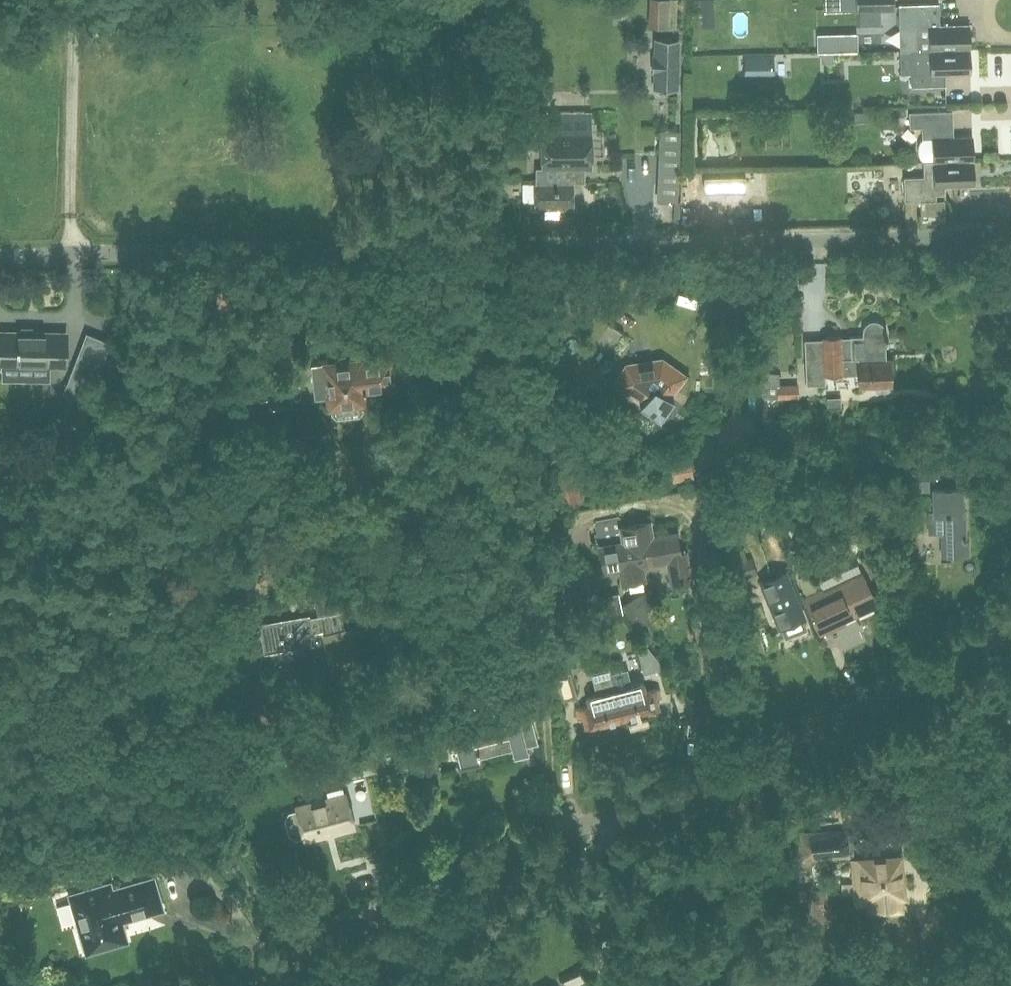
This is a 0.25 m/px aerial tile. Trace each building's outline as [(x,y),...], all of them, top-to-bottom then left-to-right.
[(703,13),(715,12),(714,0),(702,0),(703,13)] [(824,10),(856,9),(856,10),(894,9),(894,0),(824,0),(824,10)] [(930,50),(970,48),(969,25),(940,25),(939,2),(899,3),(900,26),(917,25),(917,49),(930,48),(930,50)] [(679,88),(680,38),(654,37),(654,54),(652,54),(652,71),(653,71),(653,88),(679,88)] [(970,48),(930,50),(930,73),(912,74),(912,87),(946,86),(945,73),(970,73),(970,48)] [(833,62),(833,53),(821,53),(822,63),(833,62)] [(947,110),(909,111),(910,127),(911,162),(923,162),(974,160),(973,137),(947,137),(947,125),(947,110)] [(542,167),(542,179),(570,179),(570,167),(589,167),(589,131),(541,131),(541,167),(542,167)] [(924,174),(902,175),(902,200),(936,199),(936,194),(945,194),(945,186),(974,185),(974,160),(923,162),(924,174)] [(704,191),(744,190),(743,170),(703,171),(704,191)] [(534,210),(572,209),(571,179),(570,179),(542,179),(534,179),(534,210)] [(679,184),(658,183),(658,199),(678,200),(679,184)] [(648,284),(647,277),(638,278),(640,285),(648,284)] [(634,286),(632,279),(623,280),(625,287),(634,286)] [(825,360),(807,361),(808,386),(824,385),(824,375),(860,374),(860,387),(875,386),(877,391),(888,390),(890,386),(892,385),(891,360),(886,360),(886,342),(888,342),(887,336),(885,336),(885,332),(884,328),(882,324),(878,322),(874,321),(870,322),(867,324),(865,328),(864,332),(864,336),(852,336),(852,340),(842,340),(842,337),(824,338),(825,360)] [(1,370),(1,365),(65,366),(65,333),(0,332),(0,370),(1,370)] [(62,394),(86,403),(102,362),(78,353),(62,394)] [(324,368),(313,369),(316,398),(327,397),(329,411),(332,410),(332,416),(337,420),(360,417),(364,412),(363,407),(367,406),(366,392),(393,389),(389,360),(362,364),(362,362),(345,364),(345,363),(337,364),(338,365),(323,367),(324,368)] [(639,364),(634,370),(627,366),(617,381),(623,385),(622,387),(643,402),(640,406),(660,420),(674,400),(670,397),(685,376),(663,360),(639,364)] [(798,382),(779,383),(778,371),(760,372),(762,412),(769,411),(768,397),(799,396),(798,382)] [(291,387),(293,399),(300,398),(299,386),(291,387)] [(737,411),(715,433),(738,455),(759,434),(737,411)] [(686,455),(690,474),(712,469),(708,450),(686,455)] [(928,486),(927,464),(897,465),(898,466),(892,466),(893,485),(899,485),(899,486),(928,486)] [(558,507),(582,502),(576,469),(553,473),(558,507)] [(933,482),(947,482),(947,469),(932,470),(933,482)] [(935,489),(936,514),(931,514),(932,534),(944,534),(944,556),(969,555),(968,541),(965,541),(964,513),(961,513),(961,488),(935,489)] [(650,523),(623,528),(621,519),(619,518),(597,522),(595,524),(597,535),(596,536),(598,545),(600,545),(605,572),(621,570),(623,583),(644,579),(642,566),(679,559),(680,563),(688,562),(686,552),(681,553),(677,533),(653,537),(650,523)] [(734,579),(757,571),(751,555),(747,556),(744,549),(725,556),(734,579)] [(822,590),(804,598),(821,634),(835,628),(835,625),(877,606),(862,574),(857,563),(818,581),(822,590)] [(762,582),(781,628),(805,618),(786,572),(762,582)] [(632,598),(622,605),(638,626),(660,609),(645,591),(632,598)] [(313,644),(311,633),(323,632),(325,636),(332,662),(358,656),(358,653),(359,652),(357,644),(355,643),(351,629),(344,631),(340,613),(321,616),(309,618),(262,625),(266,651),(313,644)] [(648,645),(637,647),(643,672),(664,667),(648,645)] [(618,699),(616,688),(615,688),(609,666),(591,670),(597,692),(586,695),(587,699),(589,707),(577,711),(579,719),(583,718),(586,729),(623,720),(618,699)] [(555,677),(561,702),(578,698),(571,673),(555,677)] [(618,699),(623,720),(660,710),(657,699),(661,698),(658,685),(647,688),(645,680),(616,688),(618,699)] [(472,726),(452,731),(461,769),(481,764),(479,758),(515,749),(538,744),(530,709),(505,715),(507,724),(473,732),(472,726)] [(427,734),(439,731),(437,722),(425,725),(427,734)] [(398,744),(396,734),(384,738),(386,747),(398,744)] [(354,826),(345,793),(295,806),(296,808),(288,810),(284,817),(289,832),(296,836),(303,835),(304,839),(354,826)] [(818,806),(819,823),(853,820),(852,804),(818,806)] [(852,825),(795,830),(797,860),(855,855),(852,825)] [(899,860),(854,864),(858,901),(872,900),(873,910),(899,907),(898,896),(902,896),(899,860)] [(208,872),(228,884),(233,876),(213,864),(208,872)] [(151,882),(110,894),(108,887),(73,898),(84,933),(80,934),(84,949),(88,948),(89,950),(123,939),(120,927),(125,917),(159,907),(151,882)]
